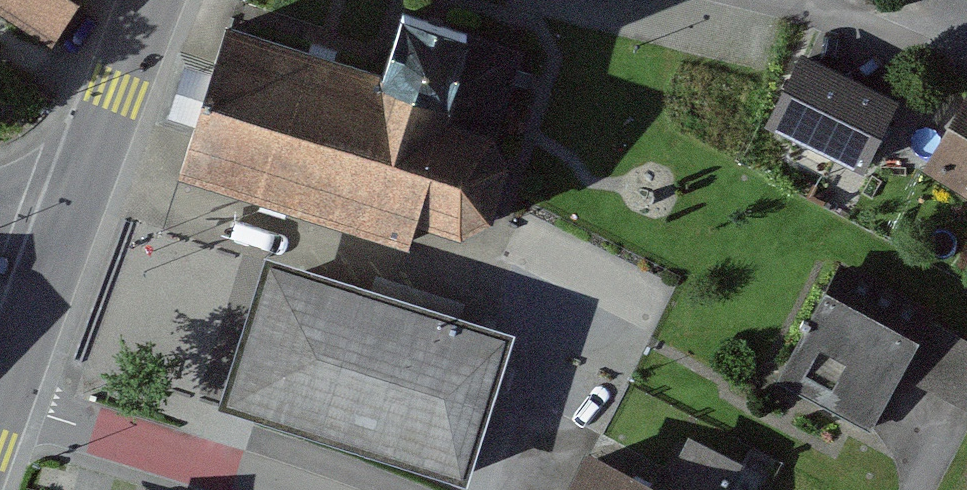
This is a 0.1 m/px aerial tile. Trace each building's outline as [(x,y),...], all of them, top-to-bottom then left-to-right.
[(53,42),(80,0),(0,0),(0,8),(53,42)] [(873,66),(819,36),(771,120),(789,130),(773,158),(819,184),(838,150),(869,168),(907,101),(866,78),(873,66)] [(466,285),(512,141),(230,50),(184,194),(466,285)] [(935,184),(966,202),(966,127),(935,184)] [(280,266),(230,418),(446,489),(469,489),(517,345),(280,266)] [(949,331),(851,282),(797,393),(895,442),(949,331)] [(588,446),(566,489),(734,489),(751,458),(695,430),(668,485),(588,446)]
